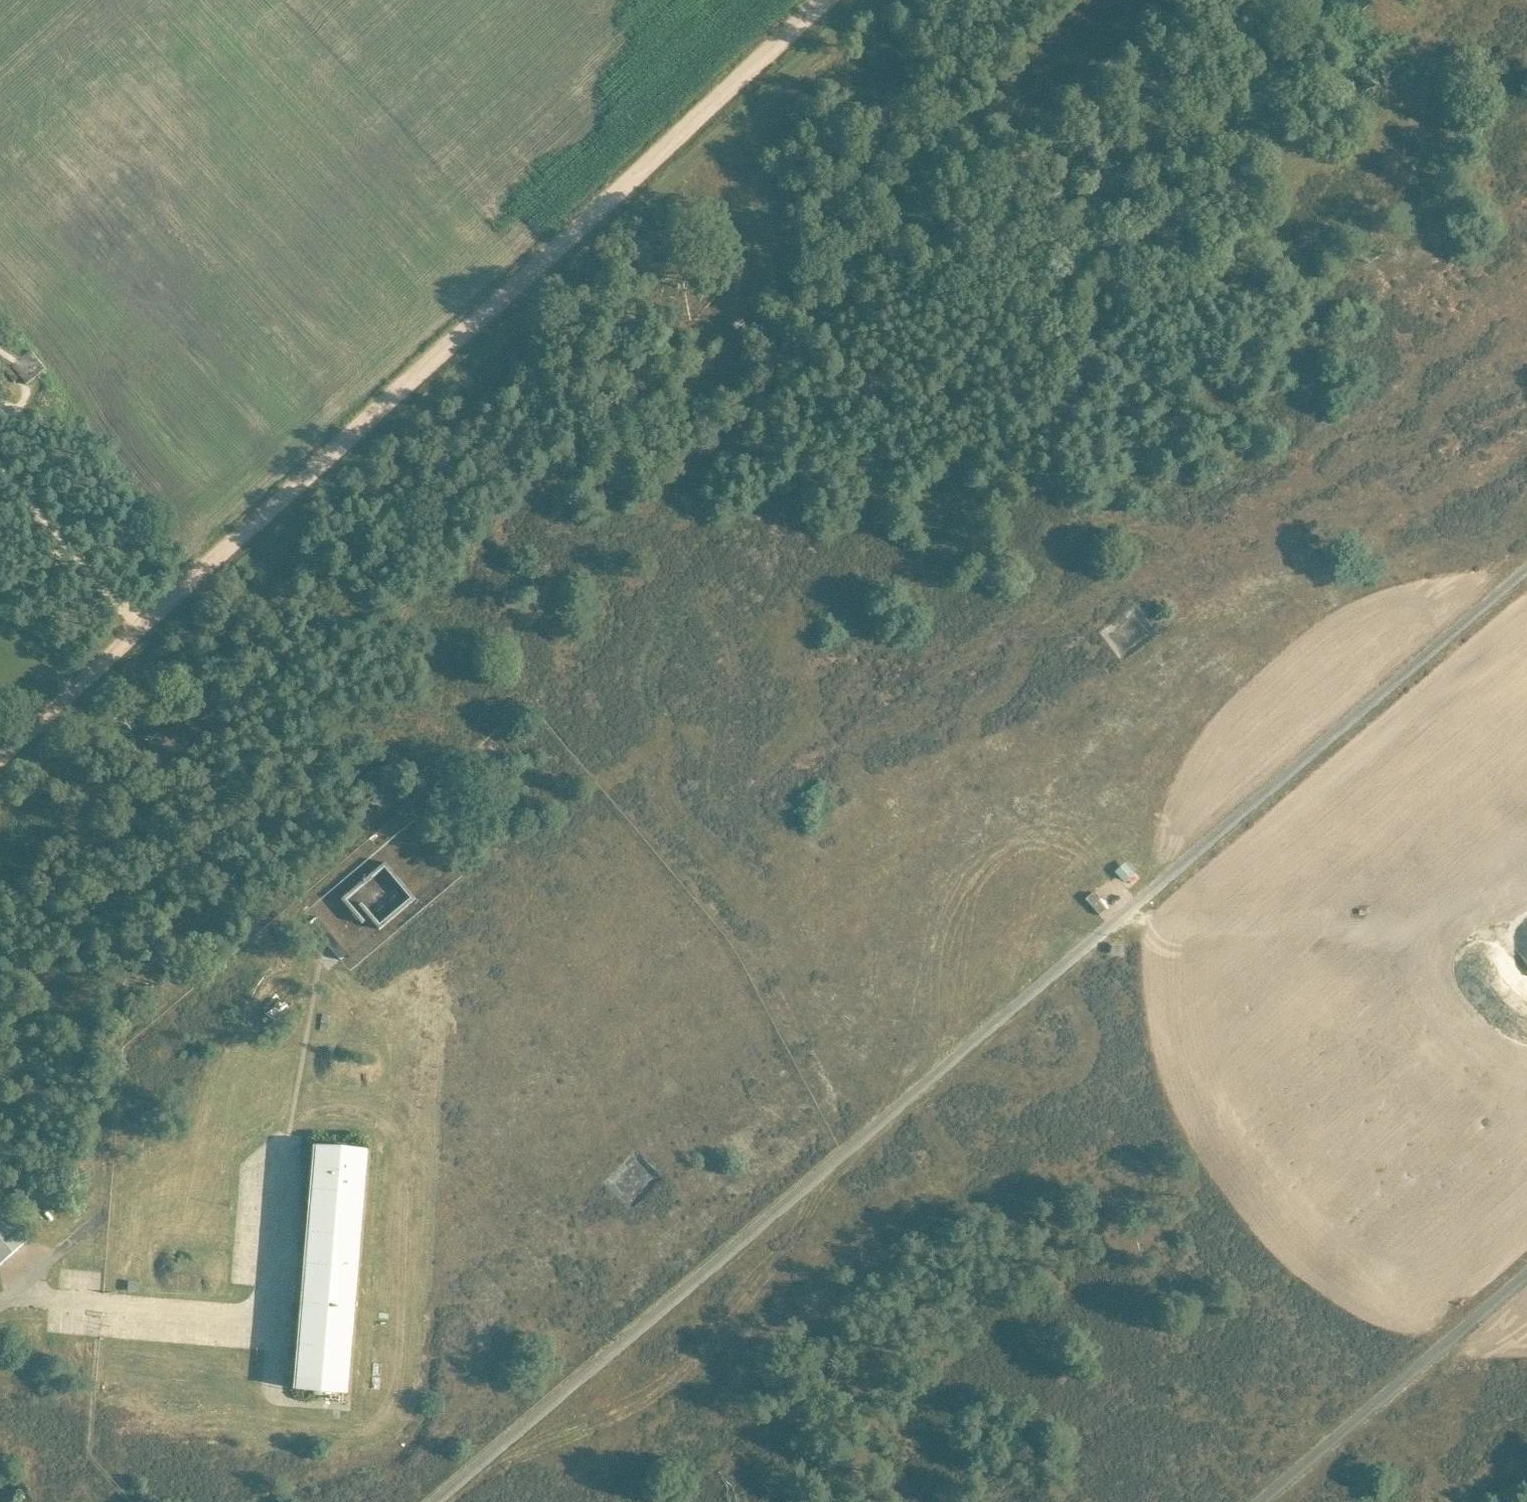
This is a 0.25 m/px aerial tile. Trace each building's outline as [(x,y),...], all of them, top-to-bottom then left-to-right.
[(0,350),(0,352),(26,384),(45,369),(18,336),(0,350)] [(1106,909),(1092,893),(1085,899),(1100,915),(1106,909)] [(368,1151),(315,1147),(305,1274),(312,1276),(310,1302),(303,1302),(296,1388),(347,1392),(368,1151)] [(0,1208),(0,1264),(29,1240),(0,1208)]
